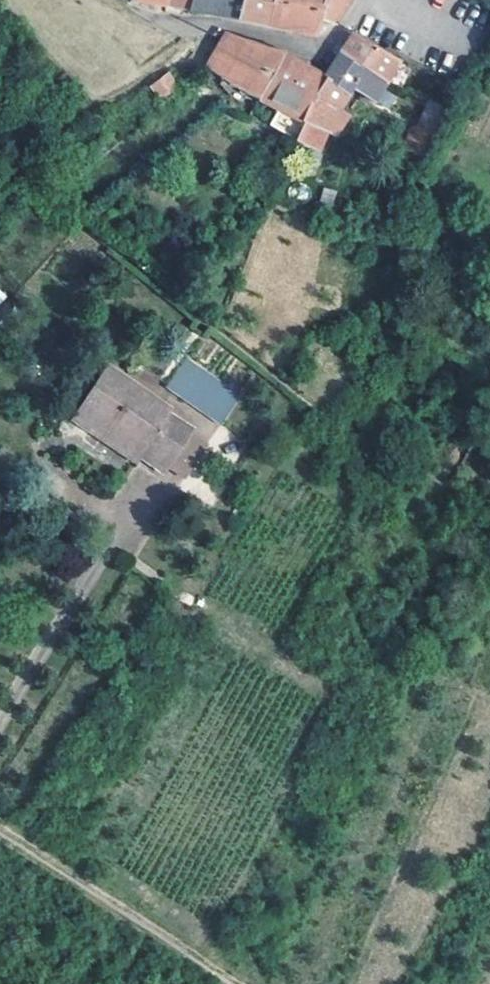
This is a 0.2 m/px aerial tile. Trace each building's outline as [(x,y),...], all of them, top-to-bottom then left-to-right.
[(189,7),(211,11),(237,15),(241,0),(190,0),(189,7)] [(237,15),(251,19),(266,23),(273,0),(241,0),(237,15)] [(266,23),(296,30),(316,35),(320,19),(332,23),(341,9),(347,0),(273,0),(266,23)] [(232,85),(249,95),(257,99),(283,54),(238,35),(225,30),(224,33),(203,64),(219,75),(225,80),(232,85)] [(388,80),(400,59),(353,33),(347,42),(340,52),(388,80)] [(376,102),(388,80),(340,52),(334,62),(326,72),(350,91),(351,88),(376,102)] [(276,109),(268,124),(296,137),(304,116),(325,74),(310,67),(292,58),(283,54),(257,99),(276,109)] [(400,59),(388,80),(403,87),(414,64),(400,59)] [(165,70),(148,82),(159,99),(176,87),(165,70)] [(349,93),(350,91),(326,72),(325,74),(304,116),(296,137),(292,146),(315,153),(326,129),(329,130),(335,134),(343,120),(336,115),(349,93)] [(219,75),(213,84),(219,87),(225,80),(219,75)] [(232,85),(227,94),(244,104),(249,95),(232,85)] [(441,137),(453,108),(431,99),(419,127),(441,137)] [(425,173),(441,137),(419,127),(416,125),(398,163),(425,173)] [(326,129),(315,153),(292,146),(290,151),(317,160),(329,130),(326,129)] [(80,413),(141,452),(170,409),(109,368),(80,413)] [(185,396),(195,380),(175,368),(166,384),(185,396)] [(75,421),(135,460),(141,452),(80,413),(75,421)]
